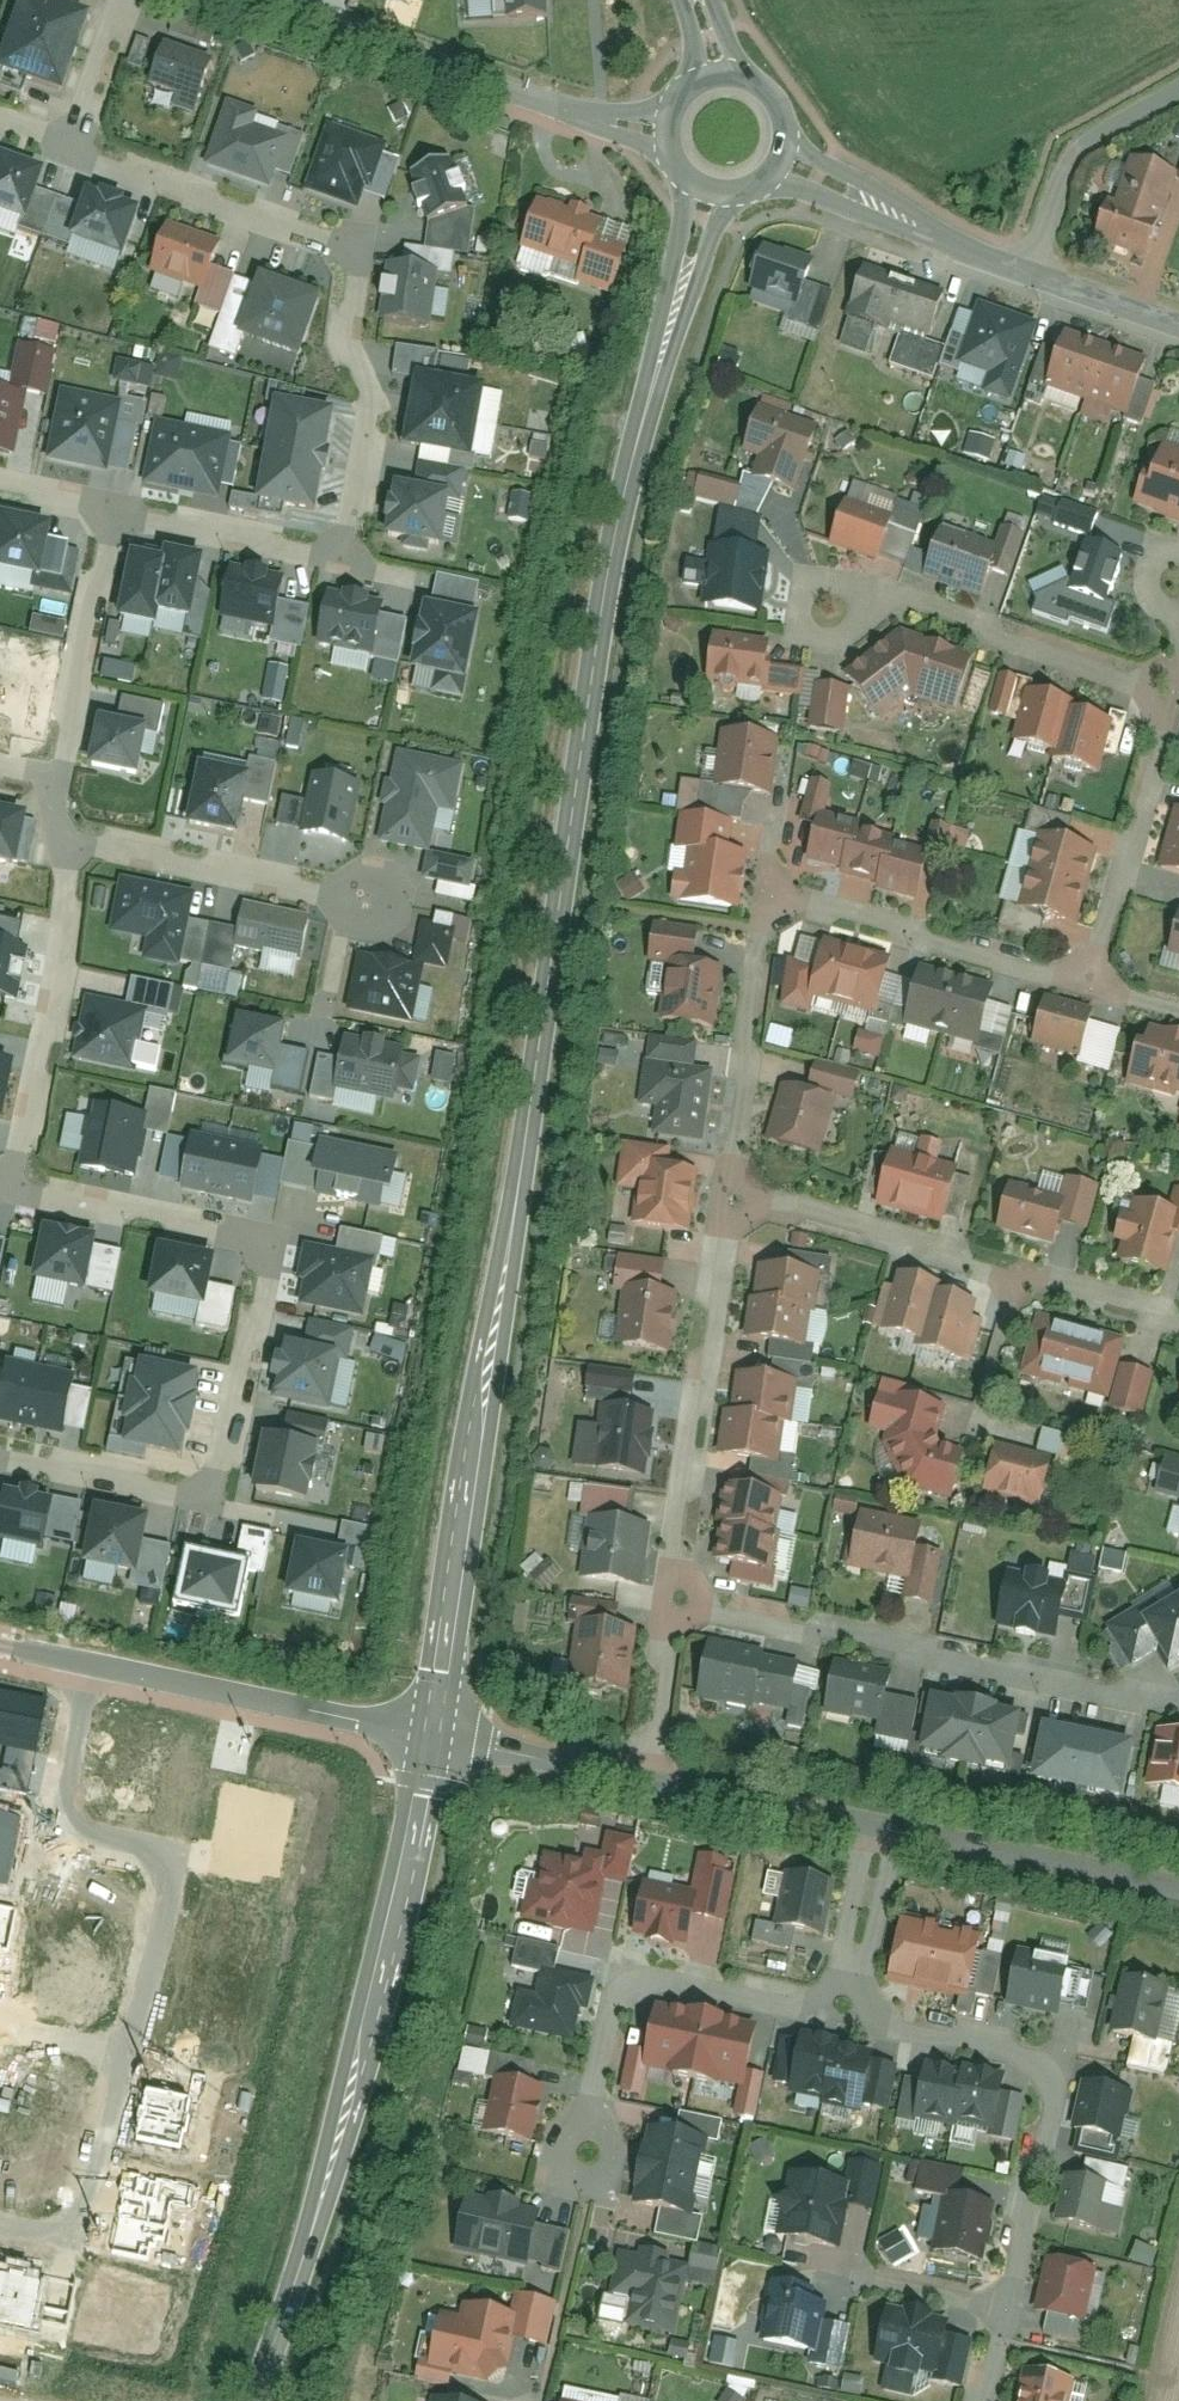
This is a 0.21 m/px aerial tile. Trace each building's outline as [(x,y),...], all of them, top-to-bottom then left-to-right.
[(43,0),(19,0),(0,63),(0,73),(64,92),(88,14),(43,0)] [(494,18),(547,17),(547,0),(493,0),(494,18)] [(226,53),(176,38),(164,81),(191,89),(214,95),(226,53)] [(208,116),(214,95),(191,89),(185,110),(208,116)] [(233,99),(227,119),(265,130),(271,111),(233,99)] [(227,119),(214,163),(284,184),(297,140),(265,130),(227,119)] [(396,146),(340,125),(324,169),(368,185),(380,190),(396,146)] [(1093,244),(1155,266),(1178,198),(1178,165),(1138,150),(1118,206),(1107,202),(1093,244)] [(0,159),(0,212),(27,220),(42,172),(0,159)] [(456,161),(412,174),(428,230),(473,217),(456,161)] [(368,185),(324,169),(317,188),(361,204),(368,185)] [(141,214),(86,198),(72,245),(127,261),(141,214)] [(606,223),(545,206),(529,260),(591,277),(606,223)] [(224,244),(169,226),(154,275),(208,292),(224,244)] [(761,247),(746,286),(793,304),(788,317),(808,324),(821,290),(805,284),(812,266),(761,247)] [(454,264),(398,256),(388,322),(444,330),(454,264)] [(871,263),(854,316),(905,332),(934,341),(951,288),(871,263)] [(318,293),(254,271),(234,326),(298,349),(318,293)] [(150,277),(147,291),(174,297),(177,283),(150,277)] [(1011,403),(1039,325),(980,304),(958,366),(988,377),(983,393),(1011,403)] [(20,320),(17,339),(52,345),(55,326),(20,320)] [(946,345),(934,341),(905,332),(896,362),(936,375),(946,345)] [(1143,366),(1063,337),(1044,390),(1124,419),(1143,366)] [(162,355),(157,374),(174,378),(179,359),(162,355)] [(492,379),(426,368),(414,442),(480,453),(492,379)] [(0,383),(0,452),(15,456),(31,391),(0,383)] [(128,397),(71,387),(58,462),(115,472),(128,397)] [(338,408),(273,399),(257,504),(322,514),(338,408)] [(820,442),(755,414),(731,468),(795,497),(820,442)] [(245,440),(169,419),(153,481),(228,501),(245,440)] [(988,461),(993,441),(969,434),(963,453),(988,461)] [(1152,461),(1138,508),(1178,520),(1178,469),(1152,461)] [(465,485),(404,473),(393,529),(454,541),(465,485)] [(526,521),(529,496),(516,494),(513,519),(526,521)] [(892,514),(843,498),(827,546),(875,562),(892,514)] [(1058,500),(1052,518),(1089,530),(1095,512),(1058,500)] [(6,512),(0,543),(0,564),(52,574),(62,522),(6,512)] [(1002,546),(931,528),(917,584),(988,603),(1002,546)] [(1122,544),(1073,533),(1055,606),(1104,618),(1122,544)] [(712,543),(703,610),(761,618),(770,552),(712,543)] [(191,622),(204,559),(163,550),(161,561),(128,554),(115,621),(154,629),(157,615),(191,622)] [(301,577),(240,566),(230,619),(291,630),(301,577)] [(397,597),(337,586),(328,635),(388,646),(397,597)] [(479,613),(423,605),(411,686),(467,694),(479,613)] [(25,633),(59,638),(62,621),(28,615),(25,633)] [(712,626),(705,682),(794,693),(796,672),(771,669),(775,634),(712,626)] [(905,630),(849,675),(884,719),(913,695),(954,711),(975,656),(905,630)] [(99,661),(98,678),(130,681),(132,664),(99,661)] [(259,699),(279,704),(287,668),(267,663),(259,699)] [(1006,719),(1012,678),(997,676),(991,717),(1006,719)] [(820,681),(814,726),(844,729),(849,684),(820,681)] [(1112,714),(1032,690),(1014,748),(1094,772),(1112,714)] [(162,725),(108,712),(96,766),(150,779),(162,725)] [(778,736),(729,729),(720,795),(769,802),(778,736)] [(455,759),(408,748),(386,842),(434,852),(444,807),(455,759)] [(261,763),(209,754),(197,823),(249,832),(261,763)] [(475,764),(455,759),(444,807),(465,812),(475,764)] [(372,773),(318,765),(308,838),(362,845),(372,773)] [(0,796),(0,885),(18,888),(33,802),(0,796)] [(1178,810),(1157,871),(1178,878),(1178,810)] [(823,814),(809,862),(915,893),(929,845),(823,814)] [(749,824),(674,815),(663,908),(738,917),(749,824)] [(1098,860),(1047,843),(1024,913),(1075,930),(1098,860)] [(442,858),(438,883),(485,891),(489,866),(442,858)] [(208,893),(130,880),(122,926),(162,933),(200,939),(208,893)] [(324,914),(250,901),(241,955),(314,968),(324,914)] [(1176,914),(1159,964),(1178,970),(1178,915),(1176,914)] [(196,966),(200,939),(162,933),(157,959),(196,966)] [(0,936),(0,999),(29,1004),(40,943),(0,936)] [(890,961),(811,942),(796,1006),(875,1025),(890,961)] [(438,967),(368,953),(358,1007),(428,1020),(438,967)] [(714,971),(666,965),(658,1023),(707,1030),(714,971)] [(993,987),(911,968),(897,1030),(979,1049),(993,987)] [(1098,1007),(1041,994),(1027,1054),(1084,1067),(1098,1007)] [(161,1007),(96,995),(85,1058),(150,1069),(161,1007)] [(288,1028),(238,1019),(229,1069),(278,1078),(288,1028)] [(1140,1024),(1125,1089),(1178,1101),(1178,1032),(1140,1024)] [(877,1056),(881,1035),(854,1031),(850,1052),(877,1056)] [(426,1051),(357,1038),(347,1092),(415,1105),(426,1051)] [(0,1047),(0,1146),(17,1050),(0,1047)] [(431,1053),(429,1079),(450,1081),(452,1055),(431,1053)] [(710,1068),(645,1059),(634,1139),(699,1148),(710,1068)] [(833,1095),(784,1083),(768,1146),(818,1159),(833,1095)] [(154,1118),(80,1102),(64,1171),(139,1187),(154,1118)] [(277,1144),(183,1128),(170,1199),(265,1216),(277,1144)] [(412,1154),(332,1139),(321,1194),(401,1209),(412,1154)] [(913,1159),(885,1152),(871,1212),(946,1229),(960,1170),(939,1165),(943,1147),(918,1142),(913,1159)] [(699,1159),(625,1149),(615,1220),(689,1230),(699,1159)] [(1058,1199),(1009,1187),(998,1235),(1055,1249),(1061,1225),(1086,1230),(1096,1185),(1063,1177),(1058,1199)] [(1129,1200),(1114,1263),(1165,1275),(1175,1236),(1178,1237),(1178,1191),(1174,1190),(1170,1210),(1129,1200)] [(108,1226),(49,1215),(39,1268),(98,1279),(108,1226)] [(391,1266),(316,1250),(307,1294),(382,1309),(391,1266)] [(211,1263),(161,1252),(153,1294),(203,1305),(211,1263)] [(608,1278),(657,1288),(662,1262),(613,1252),(608,1278)] [(820,1270),(761,1262),(751,1337),(810,1345),(820,1270)] [(942,1282),(903,1274),(889,1337),(916,1343),(914,1351),(972,1364),(979,1337),(961,1333),(970,1294),(941,1288),(942,1282)] [(679,1295),(625,1288),(616,1350),(670,1358),(679,1295)] [(1128,1337),(1036,1316),(1020,1384),(1113,1405),(1128,1337)] [(398,1362),(404,1346),(373,1335),(367,1351),(398,1362)] [(334,1359),(280,1348),(269,1405),(323,1416),(334,1359)] [(96,1372),(16,1357),(4,1416),(85,1432),(96,1372)] [(201,1377),(132,1363),(114,1453),(182,1467),(201,1377)] [(806,1380),(736,1371),(724,1457),(794,1467),(806,1380)] [(942,1402),(882,1388),(873,1429),(888,1432),(885,1447),(908,1486),(950,1496),(959,1454),(932,1447),(942,1402)] [(655,1409),(589,1401),(580,1472),(645,1481),(655,1409)] [(998,1442),(984,1494),(1041,1510),(1055,1458),(998,1442)] [(313,1452),(264,1445),(256,1506),(305,1513),(313,1452)] [(788,1500),(730,1492),(720,1568),(777,1576),(788,1500)] [(159,1506),(101,1495),(90,1553),(148,1563),(159,1506)] [(853,1513),(855,1501),(833,1497),(831,1509),(853,1513)] [(5,1499),(0,1525),(0,1550),(51,1560),(53,1545),(76,1549),(83,1514),(5,1499)] [(649,1526),(594,1519),(586,1578),(641,1585),(649,1526)] [(925,1536),(850,1519),(839,1567),(914,1584),(925,1536)] [(234,1562),(185,1552),(173,1606),(238,1620),(249,1572),(265,1575),(274,1534),(242,1527),(234,1562)] [(350,1554),(289,1542),(275,1612),(336,1624),(350,1554)] [(1012,1567),(1000,1628),(1058,1640),(1070,1579),(1012,1567)] [(1112,1626),(1137,1666),(1161,1651),(1172,1669),(1178,1665),(1178,1598),(1158,1610),(1153,1602),(1112,1626)] [(586,1618),(612,1618),(612,1604),(586,1604),(586,1618)] [(638,1635),(575,1626),(566,1693),(629,1702),(638,1635)] [(810,1675),(705,1650),(694,1697),(799,1721),(810,1675)] [(839,1661),(829,1712),(883,1724),(894,1672),(839,1661)] [(1024,1717),(929,1695),(913,1764),(1008,1786),(1024,1717)] [(1135,1746),(1042,1724),(1028,1783),(1122,1804),(1135,1746)] [(1159,1730),(1145,1788),(1178,1795),(1178,1734),(1159,1730)] [(613,1868),(537,1853),(523,1925),(599,1940),(613,1868)] [(837,1882),(786,1872),(773,1935),(823,1945),(837,1882)] [(698,1893),(638,1882),(628,1936),(688,1947),(698,1893)] [(982,1936),(896,1918),(882,1983),(968,2000),(982,1936)] [(1069,1965),(1011,1953),(1000,2007),(1058,2019),(1069,1965)] [(592,1983),(536,1973),(526,2028),(582,2038),(592,1983)] [(1168,1989),(1127,1980),(1113,2047),(1154,2055),(1168,1989)] [(756,2023),(656,2004),(643,2072),(744,2090),(756,2023)] [(841,2044),(787,2034),(777,2090),(824,2099),(823,2104),(858,2111),(868,2053),(840,2048),(841,2044)] [(460,2047),(455,2070),(480,2076),(485,2053),(460,2047)] [(874,2061),(864,2106),(886,2110),(896,2066),(874,2061)] [(1005,2076),(926,2062),(915,2119),(994,2134),(1005,2076)] [(546,2092),(503,2084),(492,2142),(535,2150),(546,2092)] [(1136,2097),(1093,2088),(1080,2153),(1122,2162),(1136,2097)] [(1003,2093),(998,2138),(1016,2140),(1021,2095),(1003,2093)] [(692,2220),(706,2143),(647,2133),(633,2209),(692,2220)] [(871,2211),(879,2166),(855,2162),(847,2207),(871,2211)] [(1126,2187),(1069,2176),(1059,2224),(1116,2235),(1126,2187)] [(837,2253),(849,2189),(793,2179),(781,2242),(837,2253)] [(991,2205),(946,2197),(935,2261),(980,2269),(991,2205)] [(540,2214),(473,2202),(462,2260),(530,2272),(540,2214)] [(673,2336),(686,2270),(624,2258),(616,2300),(629,2303),(624,2326),(673,2336)] [(1104,2270),(1047,2259),(1035,2317),(1092,2329),(1104,2270)] [(830,2303),(765,2291),(754,2349),(819,2361),(830,2303)] [(466,2319),(439,2314),(429,2371),(504,2384),(517,2314),(468,2305),(466,2319)] [(944,2325),(886,2314),(876,2366),(935,2377),(944,2325)] [(959,2387),(967,2339),(946,2335),(938,2383),(959,2387)] [(1024,2368),(1017,2400),(1073,2400),(1077,2379),(1024,2368)]
